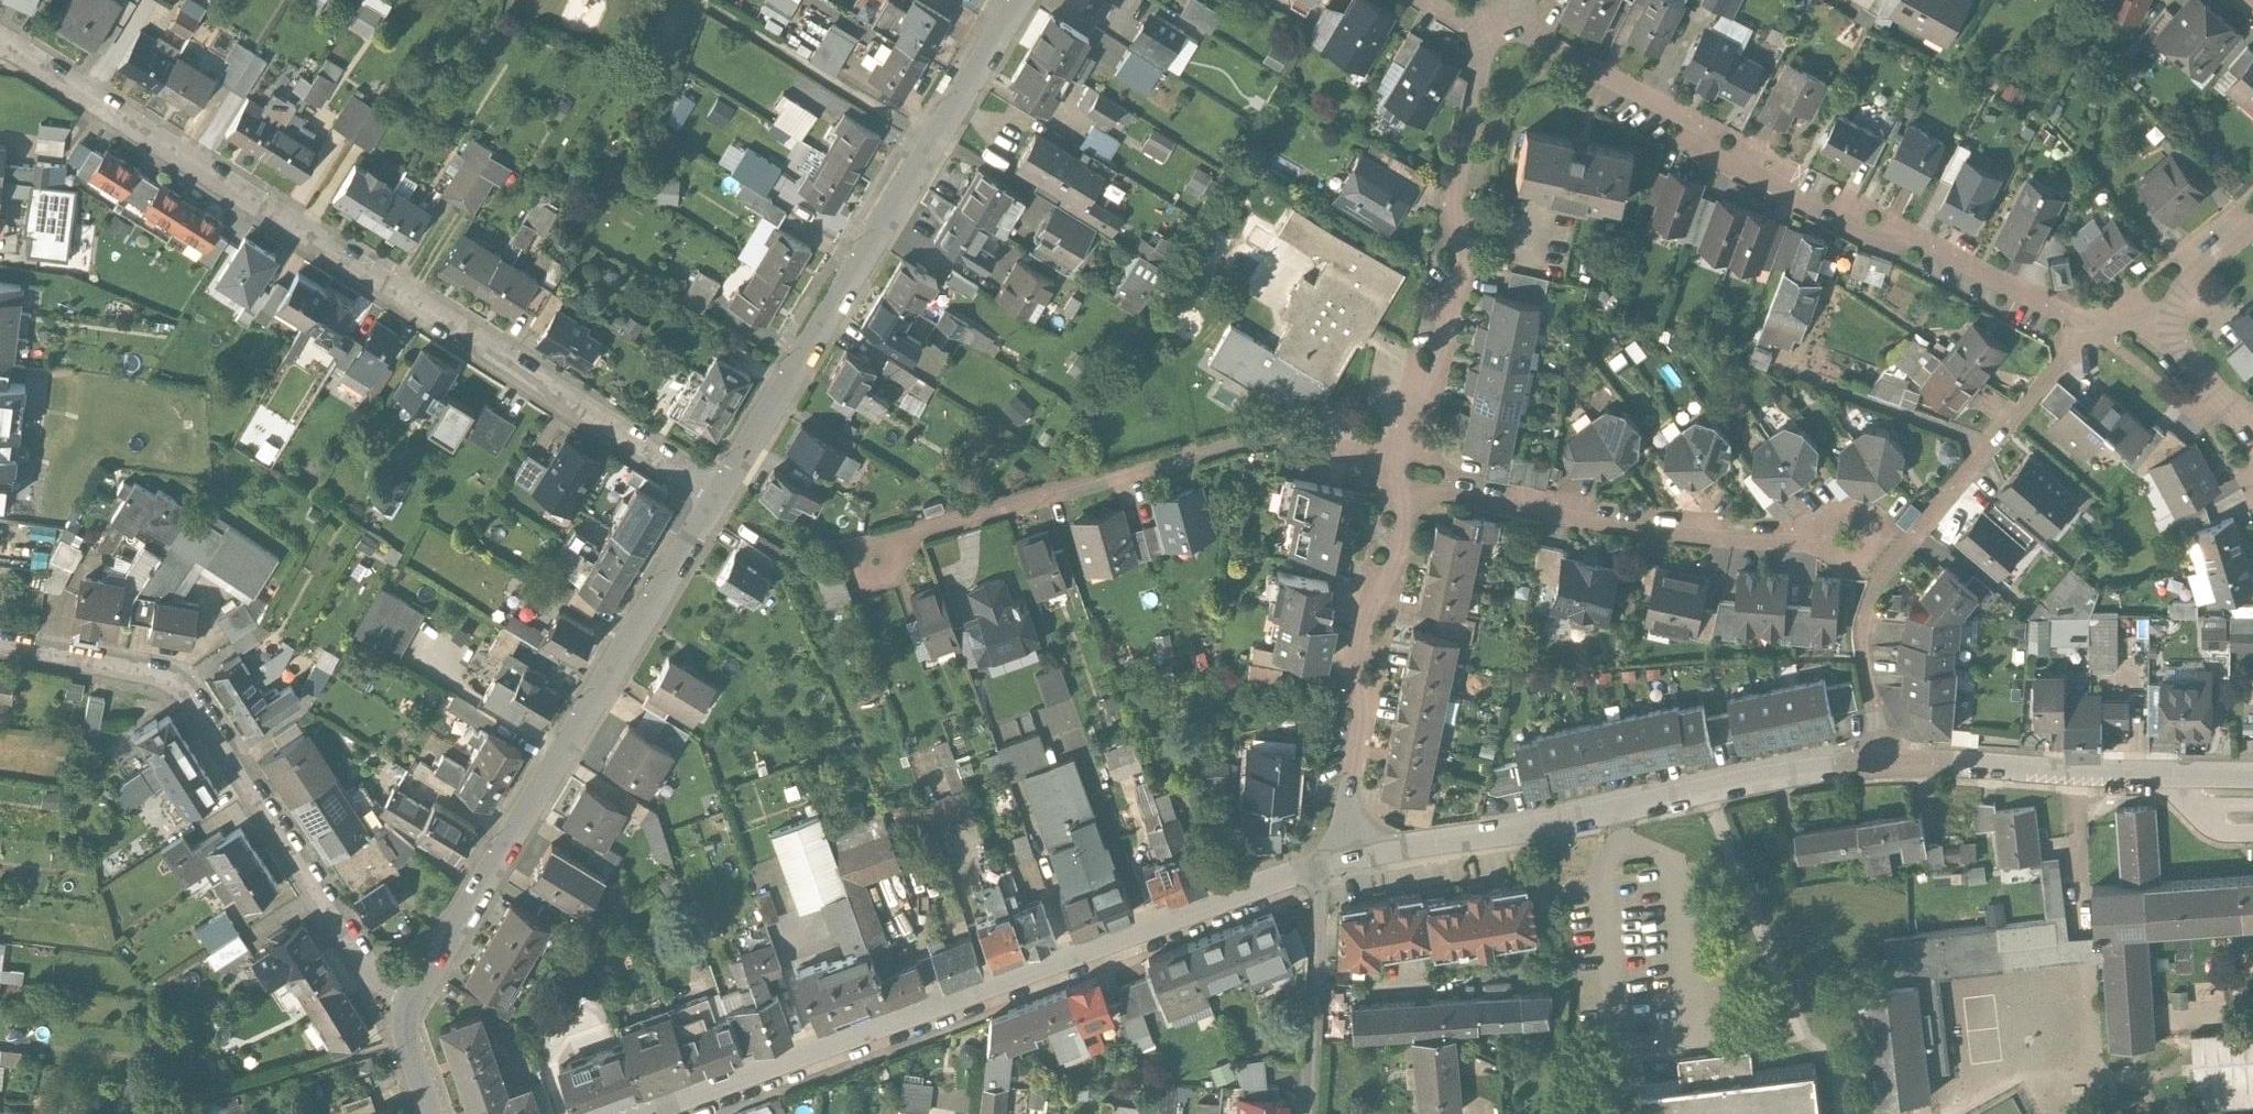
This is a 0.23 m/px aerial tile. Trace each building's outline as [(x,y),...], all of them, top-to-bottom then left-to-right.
[(54,24),(89,46),(91,43),(119,0),(69,0),(54,24)] [(91,43),(105,52),(134,4),(128,0),(119,0),(91,43)] [(176,4),(196,16),(203,5),(195,0),(179,0),(176,4)] [(366,0),(365,0),(352,21),(366,29),(379,7),(366,0)] [(379,7),(385,10),(390,1),(389,0),(366,0),(379,7)] [(788,22),(796,0),(762,0),(758,10),(788,22)] [(907,9),(894,0),(885,0),(871,22),(893,36),(904,19),(902,18),(907,9)] [(918,0),(913,0),(907,9),(902,18),(904,19),(893,36),(929,58),(952,21),(918,0)] [(1102,14),(1111,0),(1079,0),(1102,14)] [(1197,0),(1188,0),(1180,13),(1208,30),(1218,12),(1197,0)] [(1368,0),(1350,0),(1344,11),(1323,44),(1361,67),(1383,32),(1380,31),(1391,14),(1368,0)] [(1563,15),(1602,34),(1619,0),(1570,0),(1563,15)] [(1682,0),(1650,0),(1649,4),(1632,36),(1660,50),(1685,1),(1682,0)] [(1706,1),(1727,11),(1732,0),(1707,0),(1706,1)] [(1868,3),(1865,0),(1856,16),(1870,23),(1878,8),(1868,3)] [(1868,3),(1878,8),(1879,7),(1883,0),(1870,0),(1868,3)] [(1879,7),(1891,14),(1893,11),(1899,0),(1883,0),(1879,7)] [(1893,11),(1946,40),(1968,0),(1899,0),(1893,11)] [(2110,2),(2117,5),(2114,13),(2129,20),(2132,13),(2140,16),(2147,0),(2111,0),(2110,2)] [(2203,0),(2190,0),(2176,16),(2158,37),(2202,75),(2240,32),(2203,0)] [(176,4),(165,23),(185,35),(196,16),(176,4)] [(1323,44),(1344,11),(1325,7),(1313,27),(1308,34),(1323,44)] [(2158,37),(2176,16),(2167,9),(2146,34),(2154,41),(2158,37)] [(1088,37),(1049,14),(1029,48),(1062,68),(1068,71),(1088,37)] [(1158,15),(1151,28),(1144,24),(1130,47),(1161,66),(1164,62),(1181,33),(1183,30),(1158,15)] [(1724,15),(1712,28),(1740,42),(1737,48),(1742,50),(1753,29),(1724,15)] [(853,35),(831,22),(811,58),(833,71),(853,35)] [(1712,28),(1708,26),(1686,69),(1702,77),(1700,81),(1715,89),(1716,86),(1737,48),(1740,42),(1712,28)] [(1419,40),(1421,40),(1423,37),(1409,29),(1391,60),(1402,66),(1419,40)] [(157,90),(179,54),(143,31),(120,67),(157,90)] [(1197,43),(1181,33),(1164,62),(1180,71),(1197,43)] [(929,58),(893,36),(880,57),(877,55),(867,71),(906,95),(929,58)] [(1421,40),(1419,40),(1402,66),(1386,93),(1379,105),(1383,108),(1381,111),(1395,119),(1397,116),(1400,118),(1404,111),(1423,123),(1440,94),(1455,70),(1459,64),(1421,40)] [(232,87),(254,52),(236,41),(225,59),(230,63),(220,79),(232,87)] [(1271,45),(1263,59),(1278,69),(1287,55),(1271,45)] [(1146,91),(1161,66),(1130,47),(1115,73),(1146,91)] [(1062,68),(1029,48),(1011,78),(1019,83),(1014,90),(1048,110),(1057,96),(1048,91),(1062,68)] [(1742,50),(1737,48),(1716,86),(1743,100),(1763,62),(1742,50)] [(2252,61),(2252,52),(2248,48),(2229,69),(2238,78),(2252,61)] [(232,87),(245,95),(268,60),(254,52),(232,87)] [(214,75),(179,54),(157,90),(191,112),(214,75)] [(310,81),(302,94),(318,103),(340,66),(325,57),(310,81)] [(1402,66),(1391,60),(1375,86),(1386,93),(1402,66)] [(2238,78),(2228,89),(2242,101),(2248,95),(2252,99),(2252,61),(2238,78)] [(1827,82),(1790,63),(1763,115),(1784,126),(1796,105),(1810,113),(1827,82)] [(2238,78),(2229,69),(2216,84),(2225,92),(2228,89),(2238,78)] [(1465,76),(1455,70),(1440,94),(1460,103),(1465,76)] [(302,94),(310,81),(301,76),(293,89),(302,94)] [(1122,105),(1090,86),(1078,106),(1096,116),(1091,125),(1093,127),(1105,134),(1115,116),(1122,105)] [(273,91),(263,105),(259,113),(281,126),(291,109),(295,105),(273,91)] [(371,106),(353,94),(334,124),(352,136),(371,106)] [(777,106),(782,109),(774,123),(801,139),(816,115),(784,95),(777,106)] [(281,126),(259,113),(263,105),(250,97),(227,135),(262,157),(281,126)] [(1134,112),(1122,105),(1115,116),(1127,123),(1134,112)] [(389,117),(371,106),(352,136),(369,147),(389,117)] [(305,118),(291,109),(281,126),(262,157),(298,180),(321,143),(312,137),(315,132),(301,123),(305,118)] [(878,134),(845,114),(822,152),(854,172),(878,134)] [(1873,132),(1840,114),(1824,145),(1857,162),(1861,156),(1873,132)] [(39,135),(39,137),(63,140),(69,127),(40,123),(39,135)] [(1945,140),(1911,123),(1887,169),(1921,186),(1945,140)] [(1175,137),(1155,125),(1142,146),(1163,158),(1175,137)] [(1102,160),(1105,162),(1118,141),(1105,134),(1093,127),(1080,147),(1083,148),(1102,160)] [(1636,151),(1525,128),(1514,175),(1532,180),(1532,185),(1545,187),(1544,192),(1591,201),(1592,192),(1625,200),(1636,151)] [(1079,156),(1039,131),(1017,168),(1039,182),(1064,197),(1078,206),(1085,194),(1101,169),(1098,167),(1079,156)] [(1873,132),(1861,156),(1873,162),(1885,139),(1873,132)] [(458,155),(463,158),(431,208),(433,214),(445,222),(456,204),(471,213),(492,180),(500,185),(511,167),(490,154),(493,150),(471,136),(458,155)] [(63,140),(39,137),(37,151),(61,154),(63,140)] [(80,168),(93,149),(81,142),(69,161),(80,168)] [(31,182),(33,167),(2,163),(3,145),(0,145),(0,178),(31,182)] [(1954,182),(1966,159),(1970,151),(1960,145),(1943,176),(1954,182)] [(140,169),(108,148),(103,156),(88,178),(121,199),(138,172),(140,169)] [(1083,148),(1079,156),(1098,167),(1102,160),(1083,148)] [(78,172),(88,178),(103,156),(93,149),(80,168),(78,172)] [(1387,166),(1361,150),(1333,196),(1385,227),(1405,192),(1408,194),(1415,180),(1387,166)] [(854,172),(822,152),(799,189),(831,209),(854,172)] [(1394,154),(1387,166),(1415,180),(1421,169),(1394,154)] [(2206,191),(2173,154),(2141,181),(2159,202),(2174,220),(2206,191)] [(2001,177),(1966,159),(1954,182),(1941,207),(1976,225),(2001,177)] [(333,202),(369,224),(394,184),(358,162),(333,202)] [(33,163),(33,167),(31,182),(63,185),(66,166),(33,163)] [(1210,174),(1197,167),(1185,188),(1198,196),(1210,174)] [(780,185),(753,169),(746,181),(773,198),(780,185)] [(1662,202),(1672,176),(1655,169),(1649,198),(1662,202)] [(977,170),(957,204),(1004,232),(1024,199),(977,170)] [(1701,181),(1674,171),(1672,176),(1662,202),(1656,218),(1683,228),(1684,228),(1698,191),(1701,181)] [(121,199),(143,213),(161,186),(138,172),(121,199)] [(31,182),(0,178),(0,192),(28,195),(25,219),(75,224),(79,187),(63,185),(31,182)] [(2001,236),(2032,253),(2060,200),(2043,191),(2044,188),(2030,179),(2001,236)] [(773,198),(746,181),(736,197),(764,214),(763,215),(776,223),(784,211),(771,203),(773,198)] [(1035,188),(1054,200),(1059,204),(1064,197),(1039,182),(1035,188)] [(192,201),(163,183),(161,186),(143,213),(172,232),(192,201)] [(431,208),(394,184),(369,224),(407,247),(431,208)] [(674,186),(653,188),(654,200),(661,199),(661,202),(675,201),(674,186)] [(1709,195),(1698,191),(1684,228),(1683,228),(1679,237),(1688,241),(1692,242),(1709,195)] [(1120,215),(1085,194),(1078,206),(1064,197),(1059,204),(1096,226),(1109,233),(1120,215)] [(1720,199),(1709,195),(1692,242),(1702,246),(1720,199)] [(1702,246),(1729,256),(1748,208),(1720,198),(1720,199),(1702,246)] [(523,220),(538,229),(543,232),(555,211),(535,199),(523,220)] [(1059,204),(1054,200),(1037,229),(1038,237),(1075,259),(1096,226),(1059,204)] [(222,220),(192,201),(172,232),(201,251),(214,232),(222,220)] [(2163,229),(2174,220),(2159,202),(2148,211),(2163,229)] [(1004,232),(957,204),(937,238),(984,266),(1004,232)] [(1296,413),(1311,389),(1323,396),(1357,341),(1361,344),(1405,272),(1291,205),(1276,231),(1312,252),(1318,251),(1328,256),(1313,280),(1304,274),(1280,314),(1290,319),(1272,348),(1230,323),(1208,360),(1296,413)] [(1777,219),(1748,208),(1729,256),(1760,267),(1763,260),(1762,259),(1777,219)] [(128,223),(116,215),(108,227),(121,235),(128,223)] [(776,223),(763,215),(742,250),(743,252),(741,256),(756,266),(763,254),(769,244),(765,242),(775,226),(776,223)] [(2139,243),(2115,216),(2082,244),(2106,272),(2139,243)] [(1773,262),(1787,225),(1788,223),(1777,219),(1762,259),(1763,260),(1772,263),(1773,262)] [(523,220),(512,237),(528,246),(538,229),(523,220)] [(1790,268),(1803,230),(1787,225),(1773,262),(1786,267),(1790,268)] [(810,248),(775,226),(765,242),(769,244),(763,254),(756,266),(788,285),(810,248)] [(1803,230),(1790,268),(1814,276),(1827,238),(1803,230)] [(214,232),(201,251),(198,256),(211,264),(226,240),(214,232)] [(1140,237),(1133,249),(1139,252),(1163,266),(1177,241),(1161,232),(1154,245),(1140,237)] [(465,233),(440,274),(459,286),(462,282),(478,292),(500,255),(465,233)] [(1075,259),(1038,237),(1031,249),(1068,271),(1075,259)] [(276,258),(245,238),(227,265),(233,269),(219,290),(244,306),(263,278),(276,258)] [(1885,280),(1893,256),(1858,245),(1851,269),(1885,280)] [(545,275),(555,259),(543,252),(533,267),(545,275)] [(1163,266),(1139,252),(1113,297),(1136,311),(1163,266)] [(538,278),(500,255),(478,292),(496,303),(494,307),(513,319),(522,303),(536,281),(538,278)] [(2070,255),(2054,258),(2059,279),(2074,276),(2070,255)] [(540,283),(551,290),(564,267),(555,259),(545,275),(540,283)] [(1052,280),(1016,259),(995,295),(1027,313),(1037,295),(1042,298),(1052,280)] [(932,281),(899,261),(880,291),(915,312),(932,281)] [(788,285),(756,266),(742,290),(737,287),(728,302),(765,324),(788,285)] [(1822,279),(1814,276),(1790,268),(1786,267),(1772,306),(1808,319),(1822,279)] [(719,282),(698,269),(684,292),(705,305),(719,282)] [(978,286),(952,271),(946,282),(971,297),(978,286)] [(1513,271),(1508,295),(1539,302),(1544,303),(1549,278),(1513,271)] [(325,290),(299,274),(290,288),(277,310),(303,326),(325,290)] [(263,278),(244,306),(239,314),(251,322),(255,316),(275,285),(263,278)] [(277,310),(290,288),(278,280),(275,285),(255,316),(268,324),(277,310)] [(536,281),(522,303),(538,312),(550,291),(551,290),(540,283),(536,281)] [(0,282),(0,309),(17,311),(21,284),(0,282)] [(353,307),(325,290),(303,326),(310,330),(317,334),(315,338),(328,346),(339,328),(353,307)] [(543,331),(559,305),(563,299),(550,291),(538,312),(531,324),(543,331)] [(915,312),(880,291),(860,326),(872,333),(871,336),(881,342),(882,340),(909,356),(919,339),(904,331),(915,312)] [(1490,305),(1488,315),(1535,324),(1539,302),(1508,295),(1484,291),(1481,304),(1490,305)] [(1073,314),(1080,301),(1073,297),(1065,310),(1073,314)] [(2230,321),(2247,341),(2251,345),(2252,343),(2252,303),(2230,321)] [(590,324),(559,305),(543,331),(536,344),(565,361),(567,358),(583,367),(585,362),(594,361),(600,350),(598,343),(601,338),(587,330),(590,324)] [(1808,319),(1772,306),(1761,340),(1769,343),(1770,339),(1792,347),(1796,336),(1802,338),(1808,319)] [(17,311),(0,309),(0,335),(14,337),(17,311)] [(999,341),(944,310),(936,324),(960,338),(990,356),(999,341)] [(1531,346),(1535,324),(1488,315),(1486,324),(1477,322),(1475,334),(1531,346)] [(153,320),(153,328),(163,329),(164,321),(153,320)] [(399,336),(374,320),(361,341),(344,367),(369,383),(383,361),(399,336)] [(1974,321),(1946,357),(1979,379),(2005,346),(1974,321)] [(1150,322),(1144,332),(1150,335),(1155,325),(1150,322)] [(960,338),(936,324),(926,340),(951,354),(960,338)] [(293,360),(310,330),(303,326),(285,356),(293,360)] [(339,353),(351,335),(339,328),(328,346),(339,353)] [(1526,367),(1531,346),(1475,334),(1473,347),(1481,349),(1479,358),(1526,367)] [(14,337),(0,335),(0,362),(11,363),(14,337)] [(344,367),(361,341),(351,335),(339,353),(334,361),(344,367)] [(1648,351),(1637,336),(1625,345),(1636,360),(1648,351)] [(1928,345),(1914,336),(1894,359),(1907,369),(1919,356),(1928,345)] [(2251,345),(2247,341),(2229,357),(2247,377),(2252,371),(2252,348),(2251,345)] [(1909,371),(1924,382),(1934,369),(1924,360),(1933,349),(1928,345),(1919,356),(1907,369),(1909,371)] [(732,403),(748,375),(740,370),(744,364),(716,348),(702,371),(695,367),(689,378),(732,403)] [(1632,363),(1621,348),(1609,357),(1620,372),(1632,363)] [(1773,354),(1756,348),(1750,362),(1768,368),(1773,354)] [(445,398),(440,395),(456,370),(422,349),(394,394),(427,415),(430,409),(435,412),(425,427),(451,443),(472,410),(447,395),(445,398)] [(1954,409),(1979,379),(1946,357),(1933,349),(1924,360),(1934,369),(1924,382),(1922,385),(1954,409)] [(876,370),(847,351),(846,353),(827,383),(837,389),(830,399),(848,409),(854,400),(863,385),(866,386),(876,370)] [(1078,353),(1069,367),(1089,378),(1097,364),(1078,353)] [(935,385),(889,358),(879,374),(893,382),(895,379),(903,384),(901,386),(907,390),(926,401),(935,385)] [(1522,389),(1526,367),(1479,358),(1477,367),(1468,366),(1466,378),(1522,389)] [(1907,369),(1894,359),(1870,390),(1915,408),(1920,391),(1907,386),(1910,378),(1903,376),(1909,371),(1907,369)] [(391,366),(383,361),(369,383),(377,388),(391,366)] [(11,363),(0,362),(0,381),(8,382),(11,363)] [(732,403),(689,378),(669,412),(699,430),(703,423),(716,430),(732,403)] [(1517,410),(1522,389),(1466,378),(1464,390),(1472,392),(1470,401),(1517,410)] [(2042,399),(2059,413),(2073,397),(2076,393),(2058,379),(2042,399)] [(0,381),(0,434),(11,435),(19,436),(25,384),(8,382),(0,381)] [(886,399),(866,386),(863,385),(854,400),(876,414),(886,399)] [(926,401),(907,390),(900,404),(918,414),(926,401)] [(2088,410),(2073,397),(2059,413),(2051,423),(2088,453),(2108,429),(2117,436),(2118,435),(2133,448),(2150,427),(2105,390),(2088,410)] [(1015,396),(1004,408),(1018,422),(1030,410),(1015,396)] [(1513,432),(1517,410),(1470,401),(1468,411),(1459,410),(1457,421),(1513,432)] [(515,424),(485,405),(467,434),(497,452),(515,424)] [(1607,409),(1592,421),(1626,462),(1640,451),(1642,432),(1626,410),(1607,409)] [(846,417),(838,431),(850,438),(855,428),(848,423),(850,419),(846,417)] [(1695,419),(1682,429),(1715,472),(1728,462),(1732,438),(1718,422),(1695,419)] [(1508,455),(1513,432),(1457,421),(1455,433),(1463,434),(1461,445),(1490,451),(1508,455)] [(1615,473),(1626,462),(1592,421),(1572,436),(1566,460),(1575,471),(1615,473)] [(2150,427),(2133,448),(2124,459),(2135,467),(2165,432),(2154,423),(2150,427)] [(1785,425),(1772,435),(1804,478),(1815,470),(1818,448),(1804,428),(1785,425)] [(835,477),(849,453),(826,440),(802,426),(788,449),(835,477)] [(833,428),(826,440),(849,453),(856,442),(850,438),(838,431),(833,428)] [(2165,432),(2135,467),(2142,473),(2153,465),(2188,445),(2169,428),(2165,432)] [(1702,482),(1715,472),(1682,429),(1670,439),(1668,463),(1681,480),(1702,482)] [(1865,429),(1855,437),(1891,482),(1902,472),(1906,453),(1888,430),(1865,429)] [(9,454),(11,435),(0,434),(0,453),(9,454)] [(1790,488),(1804,478),(1772,435),(1758,445),(1754,468),(1770,489),(1790,488)] [(603,462),(557,436),(542,462),(527,489),(573,515),(603,462)] [(1875,494),(1891,482),(1855,437),(1844,445),(1841,474),(1853,490),(1875,494)] [(274,445),(267,441),(262,451),(269,455),(274,445)] [(2220,484),(2195,441),(2188,445),(2153,465),(2177,508),(2201,496),(2220,484)] [(1490,451),(1484,475),(1509,480),(1515,456),(1508,455),(1490,451)] [(509,479),(527,489),(542,462),(524,452),(509,479)] [(10,502),(16,455),(9,454),(0,453),(0,500),(10,502)] [(2076,495),(2029,456),(1999,488),(2005,493),(2024,509),(2047,529),(2076,495)] [(371,500),(391,512),(410,480),(390,468),(371,500)] [(626,480),(636,486),(660,501),(667,490),(633,468),(626,480)] [(773,472),(760,495),(794,514),(800,504),(815,512),(821,500),(773,472)] [(1354,487),(1286,473),(1279,508),(1286,509),(1279,543),(1316,551),(1342,556),(1348,558),(1355,524),(1338,520),(1340,513),(1348,515),(1354,487)] [(1850,490),(1837,474),(1828,480),(1841,497),(1850,490)] [(115,524),(145,543),(162,553),(171,539),(189,511),(158,491),(154,497),(134,484),(131,488),(124,484),(118,493),(124,497),(110,520),(115,524)] [(660,501),(636,486),(627,501),(623,498),(614,514),(618,516),(610,528),(643,548),(668,506),(660,501)] [(1212,531),(1199,486),(1153,499),(1160,523),(1166,544),(1212,531)] [(1783,509),(1770,492),(1761,499),(1774,516),(1783,509)] [(2005,493),(1997,502),(2016,518),(2024,509),(2005,493)] [(921,502),(925,513),(949,505),(946,494),(921,502)] [(2207,508),(2201,496),(2177,508),(2183,520),(2207,508)] [(1909,525),(1922,509),(1913,502),(1900,518),(1909,525)] [(1997,502),(1989,512),(2026,542),(2034,533),(2016,518),(1997,502)] [(222,530),(228,521),(206,507),(200,516),(222,530)] [(1128,531),(1121,508),(1075,521),(1088,564),(1133,551),(1128,531)] [(1989,512),(1985,508),(1959,539),(2002,574),(2028,544),(2026,542),(1989,512)] [(2214,524),(2207,508),(2183,520),(2188,532),(2198,529),(2214,524)] [(189,511),(171,539),(203,560),(222,530),(200,516),(190,510),(189,511)] [(67,528),(76,533),(80,525),(75,522),(79,514),(75,512),(67,528)] [(1482,519),(1453,513),(1450,527),(1479,533),(1482,519)] [(2198,529),(2211,565),(2247,554),(2235,517),(2214,524),(2198,529)] [(203,560),(198,568),(237,594),(248,601),(254,591),(278,554),(228,521),(222,530),(203,560)] [(583,547),(594,553),(627,574),(643,548),(610,528),(604,538),(574,521),(565,536),(583,547)] [(1166,544),(1160,523),(1145,527),(1152,554),(1167,550),(1166,544)] [(1436,524),(1430,549),(1474,558),(1479,533),(1450,527),(1436,524)] [(1152,554),(1145,527),(1128,531),(1133,551),(1135,559),(1152,554)] [(67,528),(61,538),(77,546),(82,536),(76,533),(67,528)] [(379,536),(366,528),(358,541),(371,549),(379,536)] [(1052,550),(1045,530),(1017,540),(1036,595),(1064,585),(1063,582),(1052,550)] [(731,550),(765,569),(772,555),(739,537),(731,550)] [(48,568),(44,590),(59,593),(62,588),(83,550),(77,546),(61,538),(50,559),(48,568)] [(153,596),(177,600),(198,568),(203,560),(171,539),(162,553),(136,593),(153,596)] [(401,549),(390,542),(383,554),(394,560),(395,558),(401,549)] [(126,572),(125,579),(122,590),(136,593),(162,553),(145,543),(132,561),(126,572)] [(1558,584),(1564,559),(1565,552),(1538,546),(1531,579),(1541,581),(1558,584)] [(627,574),(594,553),(583,547),(576,558),(586,565),(576,582),(609,603),(627,574)] [(1074,578),(1063,547),(1052,550),(1063,582),(1074,578)] [(1430,549),(1425,574),(1468,584),(1474,558),(1430,549)] [(731,550),(713,583),(752,606),(771,572),(765,569),(731,550)] [(1342,556),(1316,551),(1314,564),(1339,569),(1342,556)] [(126,572),(132,561),(116,554),(114,567),(106,566),(105,575),(125,579),(126,572)] [(2247,554),(2211,565),(2221,599),(2252,590),(2252,574),(2247,554)] [(1618,570),(1564,559),(1558,584),(1553,610),(1568,613),(1571,618),(1584,621),(1591,617),(1607,621),(1618,570)] [(1655,592),(1661,566),(1648,563),(1643,589),(1655,592)] [(1936,603),(1930,610),(1962,613),(1979,592),(1946,564),(1923,592),(1936,603)] [(1708,576),(1661,566),(1655,592),(1649,620),(1696,630),(1701,608),(1708,576)] [(1269,609),(1283,612),(1321,620),(1323,609),(1330,611),(1333,596),(1326,594),(1329,581),(1278,570),(1269,609)] [(1736,626),(1760,628),(1764,572),(1741,570),(1738,601),(1736,626)] [(105,575),(86,572),(82,594),(76,624),(82,625),(81,630),(95,633),(96,627),(115,631),(122,590),(125,579),(105,575)] [(1788,574),(1764,572),(1760,628),(1784,629),(1786,605),(1788,574)] [(1462,611),(1468,584),(1425,574),(1419,602),(1440,606),(1462,611)] [(1840,578),(1817,576),(1814,608),(1813,632),(1836,633),(1839,599),(1840,583),(1840,578)] [(529,578),(522,591),(542,602),(549,589),(529,578)] [(1553,610),(1558,584),(1541,581),(1536,610),(1552,613),(1553,610)] [(1003,583),(988,588),(1010,649),(1037,640),(1023,598),(1010,603),(1003,583)] [(1852,584),(1840,583),(1839,599),(1851,599),(1852,584)] [(380,587),(376,585),(350,633),(396,658),(422,611),(380,587)] [(955,628),(941,586),(912,596),(920,619),(931,650),(960,640),(955,628)] [(981,660),(1010,649),(988,588),(971,594),(986,635),(973,640),(979,655),(980,657),(981,660)] [(227,600),(233,609),(244,603),(256,623),(270,602),(254,591),(248,601),(237,594),(227,600)] [(177,600),(153,596),(146,636),(191,644),(198,604),(177,600)] [(1736,626),(1738,601),(1722,600),(1718,612),(1713,633),(1734,637),(1736,626)] [(2198,615),(2198,601),(2172,600),(2171,615),(2198,615)] [(218,619),(231,639),(251,627),(256,623),(244,603),(233,609),(218,619)] [(1800,606),(1786,605),(1784,629),(1783,639),(1797,640),(1800,606)] [(1462,611),(1440,606),(1437,619),(1462,624),(1465,612),(1462,611)] [(1814,608),(1800,606),(1797,640),(1812,641),(1813,632),(1814,608)] [(1713,633),(1718,612),(1701,608),(1696,630),(1695,635),(1712,639),(1713,633)] [(594,630),(560,609),(547,631),(539,644),(559,656),(563,649),(576,658),(594,630)] [(1960,639),(1962,613),(1930,610),(1910,609),(1908,635),(1954,639),(1960,639)] [(521,633),(539,644),(547,631),(516,612),(508,625),(521,633)] [(1334,622),(1321,620),(1283,612),(1275,651),(1298,655),(1326,661),(1334,622)] [(2016,642),(2029,641),(2028,614),(2015,614),(2016,642)] [(2118,666),(2117,617),(2047,616),(2048,642),(2090,642),(2091,666),(2118,666)] [(2233,646),(2234,617),(2206,616),(2205,645),(2233,646)] [(2234,617),(2233,646),(2233,650),(2252,650),(2252,618),(2234,617)] [(931,650),(920,619),(906,624),(917,658),(932,653),(931,650)] [(973,640),(967,624),(955,628),(960,640),(968,662),(980,657),(979,655),(973,640)] [(521,633),(508,625),(498,641),(511,649),(521,633)] [(251,627),(231,639),(237,649),(257,637),(251,627)] [(1416,644),(1414,657),(1452,665),(1457,639),(1413,629),(1410,643),(1416,644)] [(1952,665),(1954,639),(1908,635),(1903,635),(1901,661),(1908,661),(1952,665)] [(511,649),(498,641),(492,651),(506,659),(511,651),(510,651),(511,649)] [(268,666),(253,675),(259,685),(280,671),(294,645),(288,642),(285,644),(284,648),(264,660),(268,666)] [(1275,651),(1256,647),(1254,660),(1295,668),(1298,655),(1275,651)] [(338,657),(324,649),(302,686),(316,694),(338,657)] [(506,659),(486,694),(518,713),(521,708),(538,719),(557,687),(541,677),(545,671),(511,651),(506,659)] [(670,657),(648,693),(671,707),(692,720),(714,684),(670,657)] [(1446,691),(1452,665),(1414,657),(1411,669),(1405,668),(1402,682),(1446,691)] [(229,703),(259,685),(253,675),(243,659),(213,678),(229,703)] [(1957,665),(1952,665),(1908,661),(1906,687),(1913,688),(1957,691),(1958,670),(1957,670),(1957,665)] [(1046,703),(1047,704),(1070,697),(1060,667),(1037,675),(1046,703)] [(2196,680),(2148,680),(2148,735),(2211,735),(2211,671),(2196,671),(2196,680)] [(8,702),(12,674),(0,672),(0,700),(8,702)] [(2038,721),(2067,720),(2066,693),(2066,674),(2039,674),(2039,694),(2037,694),(2038,721)] [(1825,678),(1801,683),(1811,730),(1835,725),(1833,712),(1827,688),(1825,678)] [(83,681),(69,679),(66,695),(80,698),(83,681)] [(1440,718),(1446,691),(1402,682),(1399,697),(1405,698),(1403,710),(1440,718)] [(1851,682),(1827,688),(1833,712),(1857,707),(1851,682)] [(1788,735),(1811,730),(1801,683),(1777,688),(1788,735)] [(259,685),(229,703),(247,731),(297,699),(289,685),(280,691),(277,685),(264,693),(259,685)] [(1764,740),(1788,735),(1777,688),(1754,693),(1764,740)] [(1954,726),(1957,691),(1913,688),(1912,700),(1925,724),(1952,726),(1954,726)] [(671,707),(648,693),(642,704),(648,707),(664,718),(671,707)] [(1740,746),(1764,740),(1754,693),(1730,698),(1733,713),(1738,736),(1740,746)] [(2101,693),(2066,693),(2067,720),(2067,750),(2067,753),(2103,753),(2103,721),(2128,721),(2128,698),(2101,699),(2101,693)] [(456,694),(448,707),(475,723),(486,730),(488,727),(494,718),(456,694)] [(105,699),(90,696),(83,731),(98,734),(105,699)] [(1122,715),(1116,697),(1102,701),(1107,719),(1122,715)] [(1704,703),(1679,708),(1689,752),(1690,756),(1714,751),(1712,742),(1707,719),(1704,703)] [(1665,757),(1689,752),(1679,708),(1679,705),(1655,710),(1665,757)] [(636,727),(674,750),(686,731),(664,718),(648,707),(636,727)] [(1435,744),(1440,718),(1403,710),(1400,722),(1394,721),(1391,735),(1435,744)] [(1641,762),(1665,757),(1655,710),(1631,715),(1641,762)] [(187,744),(168,713),(136,733),(155,764),(187,744)] [(1733,713),(1707,719),(1712,742),(1738,736),(1733,713)] [(1618,767),(1641,762),(1631,715),(1607,720),(1618,767)] [(1594,772),(1618,767),(1607,720),(1584,725),(1594,772)] [(627,724),(603,763),(649,791),(674,750),(636,727),(628,722),(627,724)] [(479,742),(472,753),(506,773),(521,747),(488,727),(486,730),(475,723),(467,735),(479,742)] [(1570,777),(1594,772),(1584,725),(1560,730),(1570,777)] [(1954,726),(1952,726),(1950,742),(1977,744),(1978,728),(1954,726)] [(337,774),(308,729),(264,757),(293,801),(337,774)] [(1547,782),(1570,777),(1560,730),(1536,735),(1537,738),(1547,782)] [(1037,733),(996,747),(1007,780),(1027,774),(1050,765),(1037,733)] [(1429,770),(1435,744),(1391,735),(1388,750),(1394,751),(1391,762),(1429,770)] [(1548,786),(1547,782),(1537,738),(1513,744),(1517,762),(1522,785),(1524,791),(1548,786)] [(1115,778),(1142,767),(1131,739),(1104,749),(1115,778)] [(935,746),(952,794),(965,789),(948,741),(935,746)] [(215,788),(187,744),(155,764),(184,808),(215,788)] [(506,773),(472,753),(465,764),(444,751),(433,769),(489,802),(506,773)] [(1072,758),(1050,765),(1091,882),(1117,872),(1107,843),(1103,844),(1072,758)] [(1423,797),(1429,770),(1391,762),(1389,775),(1383,774),(1380,787),(1423,797)] [(1517,762),(1496,767),(1489,788),(1497,790),(1522,785),(1517,762)] [(1276,763),(1246,765),(1250,839),(1280,837),(1276,763)] [(165,786),(151,765),(125,781),(118,793),(116,798),(125,811),(165,786)] [(1091,882),(1050,765),(1027,774),(1069,890),(1091,882)] [(372,828),(337,774),(293,801),(328,856),(372,828)] [(1133,790),(1148,829),(1163,824),(1153,797),(1148,784),(1133,790)] [(566,820),(565,821),(577,829),(599,841),(603,844),(624,809),(620,806),(616,804),(585,786),(566,820)] [(477,827),(435,800),(430,807),(398,787),(382,813),(433,845),(431,848),(439,853),(440,850),(456,860),(477,827)] [(116,798),(118,793),(108,789),(104,798),(113,802),(116,798)] [(952,794),(923,805),(936,837),(977,821),(965,789),(952,794)] [(58,793),(43,791),(41,807),(56,808),(58,793)] [(624,792),(616,804),(620,806),(624,809),(640,819),(647,806),(624,792)] [(1166,792),(1153,797),(1163,824),(1176,819),(1166,792)] [(1980,831),(1996,828),(1994,812),(1995,802),(1982,801),(1980,831)] [(656,811),(647,806),(640,819),(661,870),(673,866),(662,830),(656,811)] [(2060,857),(2040,859),(2048,920),(2006,925),(1988,926),(1909,936),(1913,981),(1858,988),(1870,1101),(1928,1095),(1926,1072),(1948,1069),(1938,977),(2103,959),(2110,1048),(2155,1044),(2147,930),(2252,921),(2252,875),(2161,882),(2155,807),(2117,810),(2122,886),(2092,888),(2096,939),(2070,941),(2060,857)] [(2001,864),(2040,859),(2034,807),(1994,812),(1996,828),(2001,864)] [(1920,812),(1861,822),(1866,848),(1889,844),(1902,841),(1904,852),(1927,848),(1927,845),(1920,812)] [(881,813),(824,834),(837,870),(845,893),(865,950),(875,975),(897,967),(865,881),(901,868),(881,813)] [(824,834),(817,815),(771,832),(799,909),(821,901),(845,893),(837,870),(824,834)] [(1163,824),(1174,853),(1187,889),(1216,878),(1203,842),(1190,847),(1179,818),(1176,819),(1163,824)] [(355,898),(383,879),(397,870),(415,846),(382,821),(372,828),(328,856),(355,898)] [(1802,861),(1866,848),(1861,822),(1797,834),(1802,861)] [(1156,901),(1187,889),(1174,853),(1163,824),(1148,829),(1146,830),(1158,860),(1142,866),(1156,901)] [(570,841),(590,853),(612,865),(619,853),(603,844),(599,841),(577,829),(570,841)] [(185,882),(207,867),(214,862),(208,852),(226,840),(220,830),(193,848),(170,862),(185,882)] [(214,862),(207,867),(216,881),(256,855),(241,831),(226,840),(208,852),(214,862)] [(1034,853),(1027,831),(1013,836),(1020,857),(1034,853)] [(185,835),(163,850),(170,862),(193,848),(185,835)] [(1976,840),(1963,842),(1963,847),(1943,849),(1945,861),(1950,860),(1950,865),(1978,862),(1976,840)] [(1942,842),(1927,845),(1927,848),(1930,868),(1946,866),(1945,861),(1943,849),(1942,842)] [(1889,844),(1866,848),(1870,871),(1893,867),(1889,844)] [(583,865),(552,847),(531,881),(552,893),(570,904),(576,908),(597,874),(583,865)] [(590,853),(583,865),(597,874),(604,878),(612,865),(590,853)] [(276,884),(256,855),(216,881),(229,902),(236,897),(242,906),(276,884)] [(1986,865),(1968,867),(1970,883),(1988,881),(1986,865)] [(998,878),(1008,909),(1021,904),(1009,868),(996,872),(998,878)] [(1117,872),(1091,882),(1105,921),(1132,910),(1117,872)] [(1008,909),(998,878),(982,883),(992,914),(1008,909)] [(383,879),(355,898),(371,922),(399,904),(383,879)] [(1105,921),(1091,882),(1069,890),(1062,893),(1077,931),(1105,921)] [(1468,891),(1422,899),(1430,946),(1431,954),(1477,946),(1477,948),(1489,946),(1489,944),(1533,936),(1531,929),(1535,928),(1528,889),(1525,890),(1524,883),(1481,890),(1480,887),(1467,889),(1468,891)] [(768,887),(754,892),(764,919),(778,914),(768,887)] [(1338,912),(1336,956),(1377,958),(1378,954),(1430,946),(1422,899),(1420,891),(1387,897),(1386,895),(1372,897),(1373,899),(1340,905),(1341,913),(1338,912)] [(552,893),(545,906),(559,915),(562,916),(570,904),(552,893)] [(845,893),(821,901),(834,935),(839,933),(844,947),(853,944),(856,954),(865,950),(845,893)] [(1021,904),(1008,909),(1022,949),(1054,937),(1040,897),(1021,904)] [(957,898),(939,904),(952,939),(970,932),(957,898)] [(487,939),(527,963),(550,925),(534,916),(510,901),(487,939)] [(2004,903),(1986,905),(1988,926),(2006,925),(2004,903)] [(541,904),(534,916),(550,925),(552,926),(559,915),(545,906),(541,904)] [(978,919),(992,959),(1022,949),(1008,909),(992,914),(978,919)] [(197,930),(209,950),(238,932),(225,912),(197,930)] [(1230,929),(1244,967),(1248,977),(1288,962),(1277,933),(1269,914),(1230,929)] [(288,974),(289,976),(323,954),(304,925),(298,929),(296,926),(268,944),(270,947),(252,958),(270,986),(288,974)] [(1295,927),(1277,933),(1288,962),(1306,955),(1295,927)] [(1244,967),(1230,929),(1189,944),(1204,982),(1244,967)] [(209,950),(205,952),(214,967),(247,947),(238,932),(209,950)] [(940,933),(927,938),(942,978),(981,964),(970,932),(952,939),(943,942),(940,933)] [(527,963),(487,939),(465,976),(492,992),(505,1000),(506,998),(527,963)] [(741,957),(771,1043),(791,1036),(776,990),(769,992),(763,973),(781,967),(772,942),(740,953),(741,957)] [(21,984),(21,980),(22,973),(3,971),(6,945),(0,944),(0,981),(21,984)] [(1204,982),(1189,944),(1151,959),(1169,1006),(1208,991),(1204,982)] [(827,961),(797,972),(816,1025),(839,1016),(884,1000),(875,975),(865,950),(856,954),(828,964),(827,961)] [(315,1017),(350,997),(323,954),(289,976),(315,1017)] [(725,1009),(727,1014),(741,1053),(771,1043),(741,957),(731,961),(738,981),(745,1002),(725,1009)] [(875,975),(884,1000),(923,986),(914,961),(897,967),(875,975)] [(1160,1009),(1148,974),(1119,984),(1139,1045),(1155,1040),(1146,1014),(1160,1009)] [(1096,975),(1039,996),(1049,1023),(1058,1049),(1085,1039),(1080,1025),(1111,1014),(1096,975)] [(745,1002),(738,981),(718,987),(720,990),(725,1009),(745,1002)] [(1485,996),(1471,997),(1473,1027),(1552,1020),(1549,990),(1509,993),(1508,982),(1484,984),(1485,996)] [(720,990),(707,995),(715,1019),(727,1014),(725,1009),(720,990)] [(505,1000),(492,992),(484,1004),(507,1017),(515,1004),(506,998),(505,1000)] [(670,1007),(671,1012),(691,1070),(741,1053),(727,1014),(715,1019),(707,995),(670,1007)] [(1031,1030),(1049,1023),(1039,996),(991,1014),(991,1019),(987,1049),(1005,1044),(1006,1048),(1034,1038),(1031,1030)] [(350,997),(315,1017),(331,1043),(354,1036),(368,1029),(350,997)] [(1350,1007),(1353,1036),(1473,1027),(1471,997),(1350,1007)] [(621,1029),(625,1039),(642,1088),(691,1070),(671,1012),(621,1029)] [(464,1103),(504,1088),(478,1014),(437,1028),(464,1103)] [(2191,1034),(2197,1106),(2252,1102),(2252,1028),(2191,1034)] [(1451,1033),(1412,1037),(1420,1113),(1458,1110),(1451,1033)] [(360,1048),(354,1036),(331,1043),(328,1044),(334,1055),(360,1048)] [(625,1039),(557,1063),(567,1089),(575,1112),(642,1088),(625,1039)] [(987,1049),(979,1113),(1004,1113),(1012,1050),(1006,1048),(1005,1044),(987,1049)] [(1619,1086),(1622,1113),(1821,1113),(1816,1063),(1753,1069),(1751,1048),(1679,1056),(1681,1078),(1619,1086)] [(0,1051),(0,1054),(0,1062),(5,1062),(21,1064),(21,1053),(0,1051)] [(1264,1057),(1229,1058),(1240,1084),(1265,1083),(1264,1057)] [(1229,1058),(1210,1066),(1217,1083),(1236,1075),(1229,1058)] [(542,1077),(525,1084),(536,1113),(541,1113),(553,1109),(548,1096),(542,1077)] [(904,1080),(900,1109),(914,1111),(925,1112),(928,1083),(904,1080)] [(464,1103),(459,1105),(462,1113),(536,1113),(525,1084),(523,1081),(504,1088),(464,1103)] [(1161,1113),(1186,1113),(1188,1086),(1163,1084),(1161,1113)] [(1044,1090),(1030,1088),(1028,1104),(1042,1106),(1044,1090)] [(341,1104),(344,1113),(375,1113),(376,1113),(369,1094),(341,1104)] [(1242,1097),(1242,1113),(1287,1113),(1286,1097),(1242,1097)] [(1199,1102),(1198,1113),(1217,1113),(1218,1104),(1199,1102)] [(1137,1106),(1113,1103),(1112,1113),(1136,1113),(1137,1106)]
